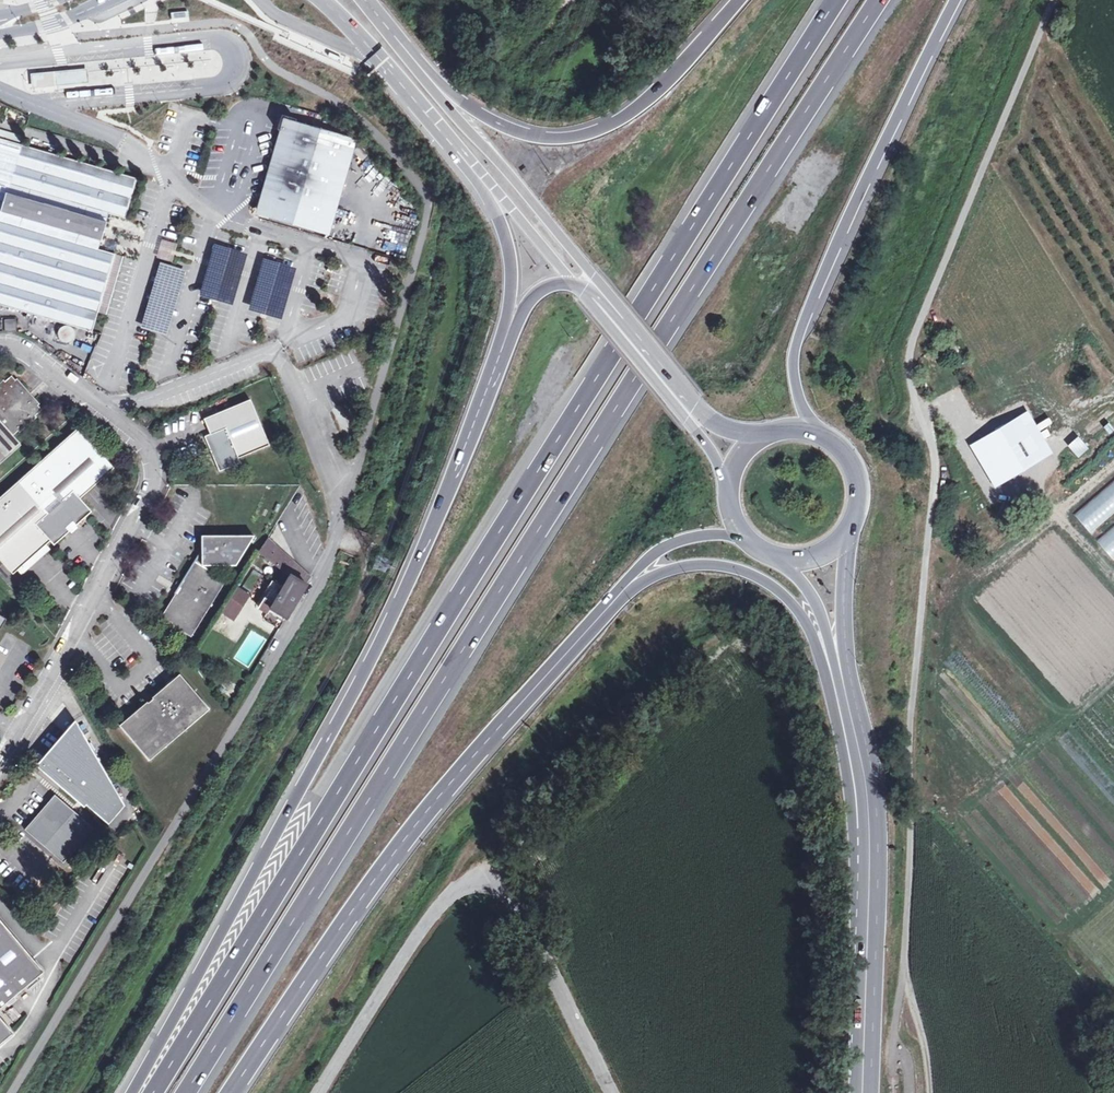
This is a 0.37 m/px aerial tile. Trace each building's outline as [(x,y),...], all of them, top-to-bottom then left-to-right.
[(340,56),(327,51),(325,56),(337,61),(340,56)] [(85,68),(55,71),(57,86),(87,83),(85,68)] [(55,71),(28,74),(30,89),(57,86),(55,71)] [(322,233),(346,150),(352,151),(355,139),(284,118),(280,131),(285,132),(261,214),(322,233)] [(0,137),(0,303),(94,332),(100,313),(117,255),(101,250),(112,214),(128,220),(140,180),(18,143),(0,137)] [(162,260),(171,262),(176,245),(168,242),(162,260)] [(117,255),(100,313),(108,315),(125,257),(117,255)] [(286,295),(289,276),(274,273),(271,292),(286,295)] [(343,289),(347,278),(333,273),(329,284),(343,289)] [(144,307),(149,308),(154,291),(149,290),(144,307)] [(17,321),(5,321),(5,333),(17,332),(17,321)] [(62,325),(57,337),(69,342),(74,330),(62,325)] [(79,350),(89,353),(91,346),(81,342),(79,350)] [(20,444),(13,436),(41,410),(11,376),(0,386),(0,462),(20,444)] [(270,447),(251,401),(204,420),(211,436),(205,438),(220,473),(241,464),(239,459),(270,447)] [(154,419),(145,412),(137,422),(146,429),(154,419)] [(30,565),(27,561),(50,541),(54,545),(92,512),(79,499),(114,467),(78,428),(19,481),(0,498),(0,560),(13,574),(17,570),(20,574),(30,565)] [(225,582),(206,571),(209,566),(234,566),(252,536),(200,537),(200,552),(193,563),(160,618),(191,637),(225,582)] [(310,576),(267,538),(258,553),(290,575),(289,576),(282,588),(272,582),(257,607),(267,614),(270,609),(284,618),(304,585),(305,583),(310,576)] [(30,565),(54,545),(50,541),(27,561),(30,565)] [(248,596),(236,589),(222,614),(233,621),(248,596)] [(142,705),(141,704),(117,725),(148,760),(207,709),(177,674),(149,698),(150,699),(142,705)] [(77,723),(67,735),(73,740),(84,734),(77,723)] [(67,735),(40,765),(109,825),(125,806),(84,734),(73,740),(67,735)] [(94,828),(55,795),(25,830),(63,863),(94,828)] [(45,973),(0,919),(0,1009),(45,973)] [(12,1021),(25,1011),(18,1002),(5,1012),(12,1021)] [(14,1034),(0,1018),(0,1045),(14,1034)]
